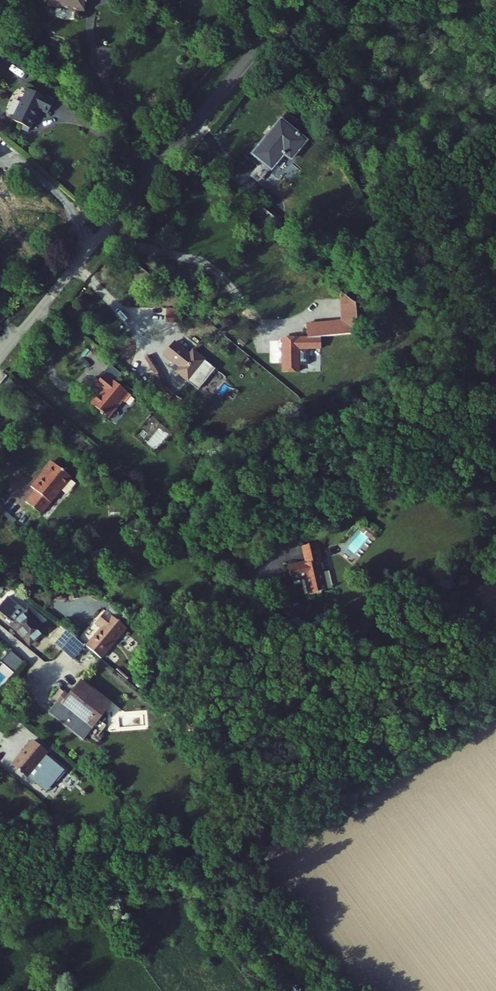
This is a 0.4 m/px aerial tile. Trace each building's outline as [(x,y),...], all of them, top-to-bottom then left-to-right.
[(46,12),(50,13),(80,16),(85,14),(87,0),(52,0),(52,3),(47,6),(46,12)] [(29,136),(37,140),(47,122),(56,127),(62,116),(35,101),(18,130),(29,136)] [(258,152),(277,168),(290,153),(296,158),(312,138),(301,129),(287,118),(258,152)] [(26,140),(34,145),(37,140),(29,136),(26,140)] [(167,309),(166,322),(180,322),(180,309),(167,309)] [(317,342),(293,343),(294,371),(309,370),(309,367),(319,366),(318,355),(330,354),(329,341),(368,338),(367,324),(316,327),(317,342)] [(220,353),(225,357),(231,350),(226,345),(220,353)] [(182,357),(210,381),(219,370),(207,360),(202,366),(198,363),(199,361),(188,351),(182,357)] [(189,381),(201,392),(210,381),(182,357),(177,364),(189,373),(191,371),(194,375),(189,381)] [(162,372),(151,376),(156,392),(167,388),(162,372)] [(132,397),(106,375),(97,387),(106,394),(103,397),(101,395),(93,406),(110,420),(124,403),(126,405),(132,397)] [(30,506),(46,519),(76,482),(59,468),(46,484),(42,481),(34,490),(39,494),(30,506)] [(325,552),(309,556),(314,576),(311,577),(310,574),(305,575),(304,574),(294,576),(297,590),(312,587),(316,605),(332,601),(328,581),(334,579),(333,570),(328,571),(327,567),(328,566),(325,552)] [(16,625),(32,648),(49,636),(45,630),(48,628),(41,618),(38,620),(33,613),(16,625)] [(99,646),(113,657),(131,635),(111,618),(102,629),(108,634),(99,646)] [(56,644),(80,663),(90,650),(67,632),(56,644)] [(0,662),(12,673),(24,660),(11,649),(0,662)] [(85,743),(115,706),(85,681),(78,690),(67,680),(53,696),(63,705),(54,717),(85,743)] [(53,756),(41,746),(32,757),(34,758),(27,767),(51,788),(58,779),(60,780),(68,770),(52,757),(53,756)] [(77,825),(71,827),(75,838),(81,836),(77,825)]
